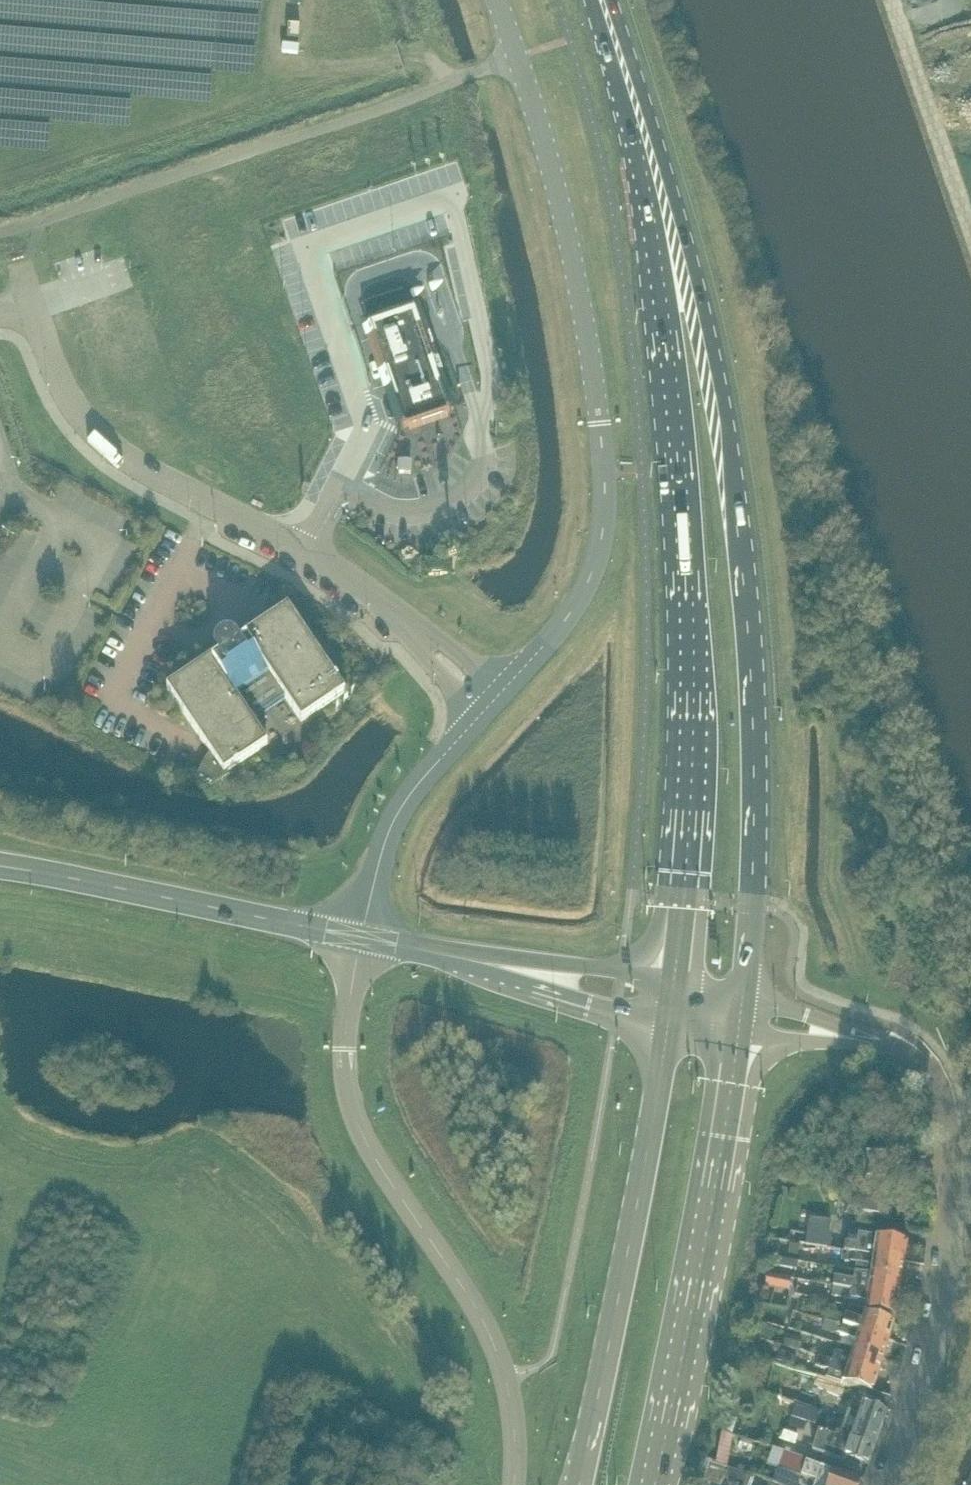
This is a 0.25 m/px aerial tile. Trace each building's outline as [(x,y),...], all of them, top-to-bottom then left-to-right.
[(289,26),(288,40),(300,41),(301,27),(289,26)] [(404,292),(363,306),(364,310),(365,309),(368,316),(367,317),(368,320),(369,322),(372,321),(373,326),(370,327),(371,328),(369,328),(373,337),(374,337),(386,373),(382,374),(392,402),(397,417),(401,416),(404,424),(403,424),(404,426),(405,429),(410,427),(412,426),(443,416),(444,415),(445,415),(450,414),(449,411),(448,409),(430,358),(431,358),(413,305),(412,304),(408,305),(404,292)] [(302,723),(346,694),(289,608),(234,645),(229,638),(217,645),(222,653),(168,690),(225,775),(268,745),(252,721),(286,699),(302,723)] [(211,788),(216,779),(202,772),(197,781),(211,788)] [(881,1205),(868,1204),(866,1204),(864,1215),(879,1217),(881,1205)] [(810,1220),(806,1246),(827,1249),(831,1222),(810,1220)] [(904,1262),(907,1243),(858,1236),(856,1246),(845,1245),(844,1253),(904,1262)] [(844,1253),(843,1262),(857,1264),(856,1269),(868,1271),(868,1266),(872,1267),(871,1276),(902,1280),(904,1262),(844,1253)] [(902,1280),(871,1276),(855,1273),(853,1282),(835,1279),(833,1288),(899,1297),(902,1280)] [(833,1288),(832,1297),(851,1300),(867,1302),(866,1312),(897,1316),(899,1297),(833,1288)] [(862,1323),(846,1319),(827,1313),(825,1322),(888,1342),(894,1323),(864,1315),(862,1323)] [(883,1359),(888,1342),(825,1322),(822,1331),(856,1341),(854,1350),(883,1359)] [(802,1352),(805,1343),(791,1339),(789,1348),(802,1352)] [(878,1375),(883,1359),(854,1350),(851,1358),(835,1354),(833,1361),(878,1375)] [(779,1354),(777,1362),(789,1366),(792,1357),(779,1354)] [(819,1358),(816,1368),(820,1369),(830,1372),(828,1381),(832,1382),(865,1392),(872,1394),(873,1393),(878,1375),(833,1361),(832,1362),(824,1359),(819,1358)] [(873,1393),(872,1394),(865,1392),(861,1404),(863,1405),(860,1415),(883,1423),(891,1399),(873,1393)] [(782,1401),(780,1410),(798,1415),(801,1406),(782,1401)] [(883,1423),(860,1415),(847,1412),(840,1433),(836,1432),(834,1437),(874,1450),(883,1423)] [(874,1450),(834,1437),(818,1431),(811,1452),(844,1463),(846,1458),(869,1466),(874,1450)] [(786,1453),(781,1469),(802,1476),(806,1462),(807,1461),(786,1453)] [(802,1477),(816,1482),(815,1484),(860,1484),(861,1481),(852,1478),(822,1467),(821,1468),(807,1463),(802,1477)]
